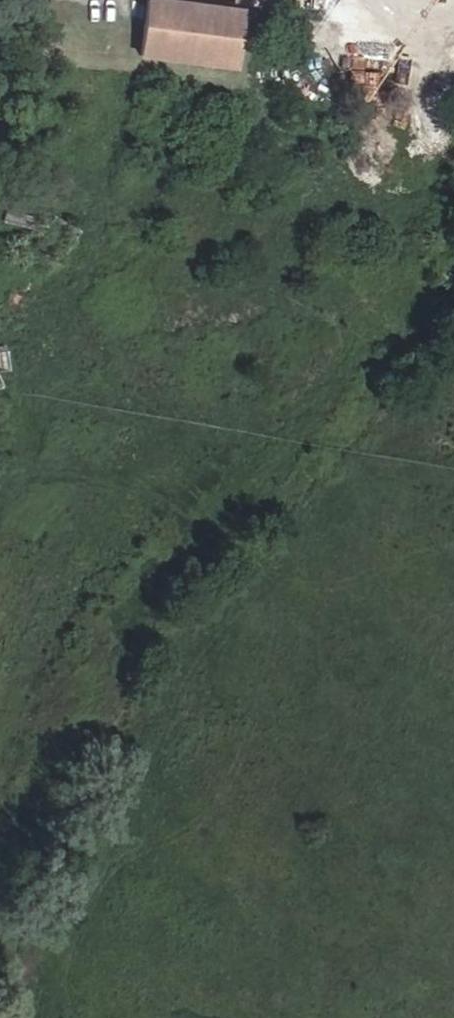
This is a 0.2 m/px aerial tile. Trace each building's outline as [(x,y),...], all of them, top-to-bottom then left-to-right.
[(225,72),(233,16),(146,2),(137,58),(225,72)]
